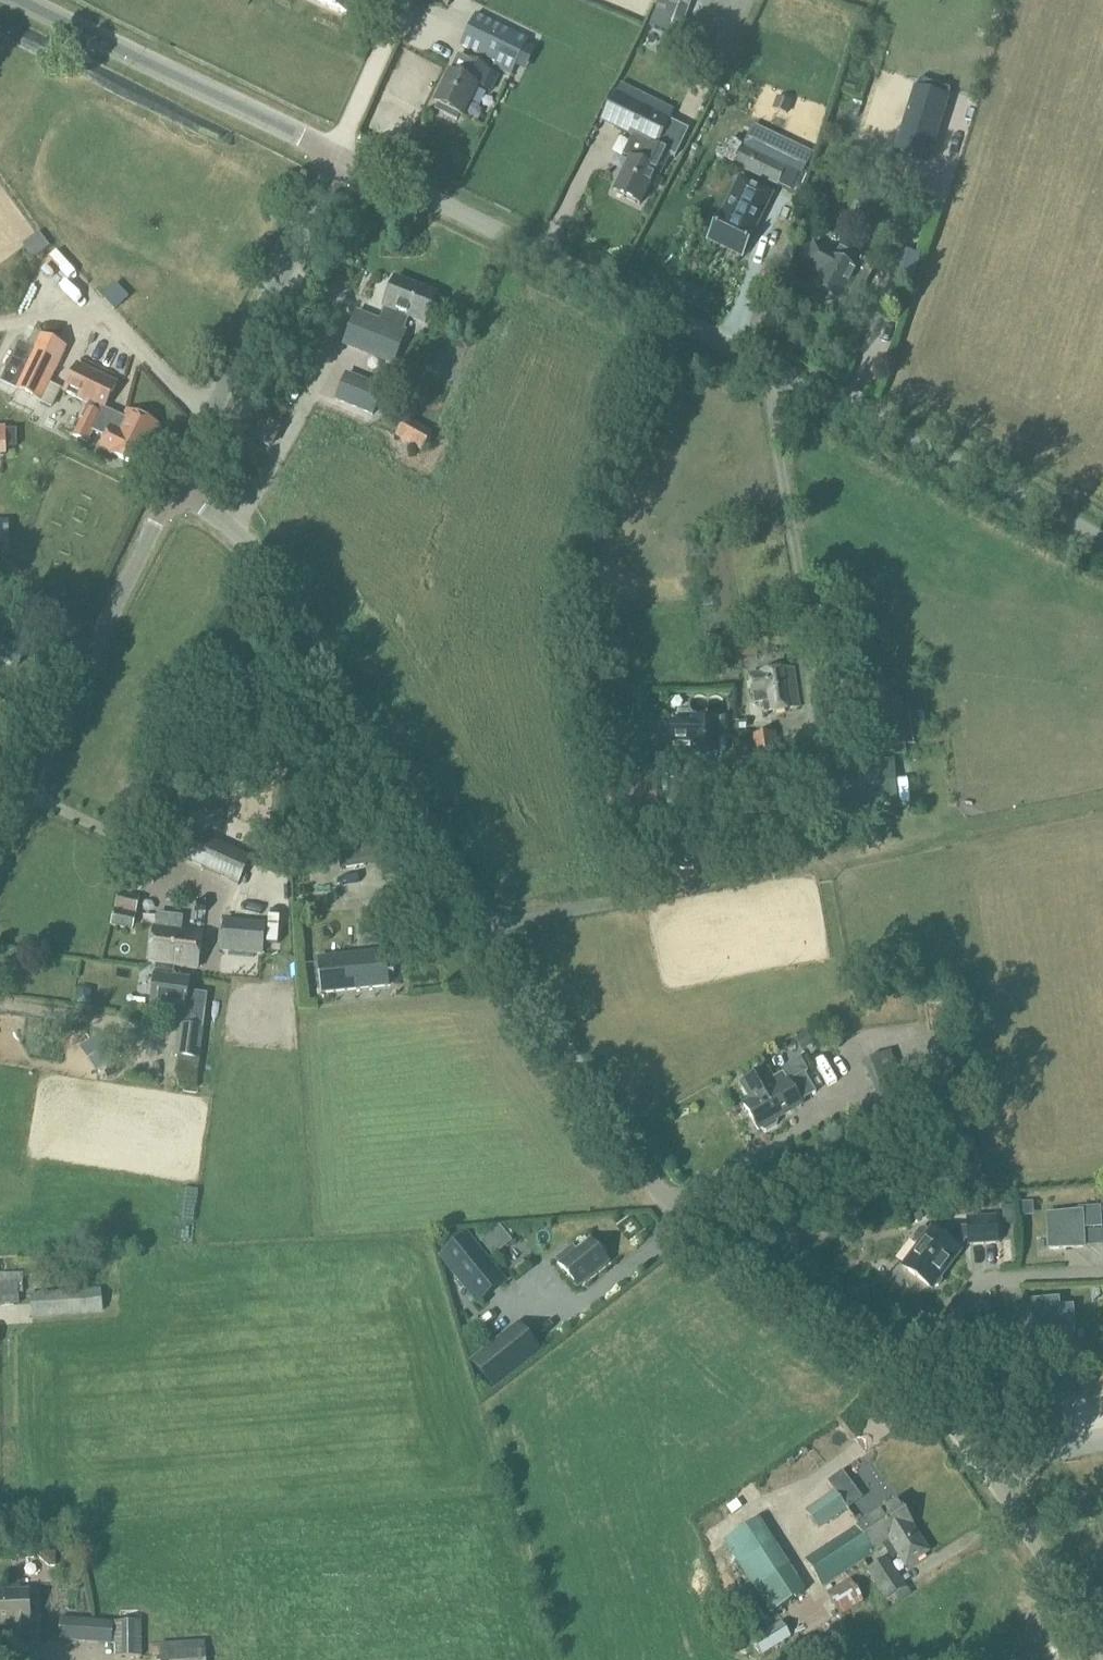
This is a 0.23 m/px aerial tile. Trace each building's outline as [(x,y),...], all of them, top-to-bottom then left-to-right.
[(352,16),(359,0),(317,0),(352,16)] [(651,26),(678,37),(685,20),(681,18),(688,0),(662,0),(651,26)] [(529,40),(477,14),(460,46),(496,64),(494,67),(512,76),(529,40)] [(678,37),(677,40),(693,47),(692,51),(704,56),(708,45),(714,31),(685,20),(678,37)] [(470,60),(461,78),(450,73),(435,105),(463,119),(479,87),(487,69),(470,60)] [(915,91),(896,152),(928,162),(948,101),(915,91)] [(615,94),(600,122),(647,146),(656,150),(670,122),(615,94)] [(777,97),(772,110),(788,116),(793,103),(777,97)] [(761,137),(755,153),(787,168),(779,187),(800,196),(808,177),(809,175),(807,175),(814,160),(761,137)] [(639,162),(632,159),(614,192),(640,206),(666,156),(656,150),(647,146),(639,162)] [(787,168),(755,153),(743,148),(734,166),(779,187),(787,168)] [(723,214),(709,242),(742,258),(755,230),(752,228),(755,222),(758,223),(768,202),(737,187),(733,196),(731,195),(722,213),(723,214)] [(803,267),(822,276),(815,290),(841,303),(856,276),(867,282),(875,267),(842,250),(838,257),(815,244),(803,267)] [(895,281),(913,286),(921,257),(904,251),(895,281)] [(380,321),(356,312),(342,346),(394,367),(408,333),(404,331),(409,318),(426,325),(437,295),(395,278),(383,308),(385,309),(380,321)] [(34,348),(18,341),(0,379),(0,383),(41,403),(68,348),(40,335),(34,348)] [(127,411),(123,419),(105,411),(118,384),(78,364),(64,393),(89,405),(73,436),(88,444),(94,432),(107,439),(103,448),(140,467),(160,427),(127,411)] [(335,401),(373,416),(384,388),(346,373),(335,401)] [(408,418),(397,437),(422,453),(433,434),(408,418)] [(716,637),(704,638),(706,654),(718,653),(716,637)] [(42,647),(36,660),(47,665),(53,652),(42,647)] [(801,708),(795,668),(751,675),(754,696),(755,696),(756,701),(762,700),(764,714),(801,708)] [(220,683),(216,693),(225,697),(230,688),(220,683)] [(913,746),(909,714),(878,718),(883,750),(891,749),(893,757),(906,755),(905,747),(913,746)] [(733,720),(692,720),(670,720),(670,743),(692,743),(692,755),(718,755),(718,753),(723,753),(723,740),(733,740),(733,720)] [(758,777),(782,773),(777,733),(751,736),(751,737),(753,758),(755,778),(758,777)] [(753,758),(751,737),(735,739),(736,760),(753,758)] [(882,761),(847,764),(850,809),(851,818),(872,816),(872,807),(885,806),(882,761)] [(697,799),(696,804),(698,809),(702,810),(707,808),(709,804),(707,799),(702,797),(697,799)] [(848,814),(830,816),(831,827),(849,826),(848,814)] [(220,843),(200,834),(188,860),(209,869),(220,843)] [(362,837),(336,841),(341,868),(385,861),(382,838),(363,841),(362,837)] [(133,932),(141,898),(120,892),(111,926),(133,932)] [(264,956),(266,923),(225,919),(221,952),(264,956)] [(157,964),(175,966),(198,969),(202,933),(156,927),(151,963),(157,964)] [(384,951),(319,958),(323,994),(388,986),(384,951)] [(175,966),(157,964),(155,976),(156,976),(173,978),(175,966)] [(173,978),(156,976),(152,1004),(184,1008),(182,1028),(180,1028),(176,1057),(199,1059),(207,995),(188,992),(189,980),(173,978)] [(49,1036),(48,1038),(61,1040),(62,1030),(50,1029),(49,1036)] [(103,1032),(80,1048),(97,1073),(120,1057),(103,1032)] [(865,1061),(867,1064),(883,1101),(924,1082),(918,1067),(899,1076),(888,1051),(865,1061)] [(804,1074),(790,1083),(785,1073),(773,1080),(768,1071),(743,1085),(753,1102),(746,1106),(759,1129),(802,1103),(801,1102),(816,1094),(804,1074)] [(824,1105),(836,1101),(826,1073),(814,1077),(824,1105)] [(957,1158),(956,1169),(976,1172),(978,1160),(957,1158)] [(1016,1225),(1015,1206),(1002,1206),(1003,1226),(1016,1225)] [(1050,1249),(1083,1247),(1082,1213),(1048,1215),(1050,1249)] [(970,1245),(996,1243),(995,1217),(969,1219),(969,1227),(955,1228),(946,1240),(931,1229),(929,1232),(925,1229),(920,1230),(915,1237),(915,1242),(919,1245),(903,1266),(932,1288),(960,1252),(957,1249),(965,1240),(970,1239),(970,1245)] [(1102,1230),(1088,1231),(1089,1244),(1102,1244),(1102,1230)] [(508,1282),(468,1233),(439,1258),(479,1307),(508,1282)] [(573,1249),(559,1260),(579,1286),(608,1263),(591,1241),(576,1253),(573,1249)] [(1,1284),(0,1285),(0,1306),(19,1306),(18,1285),(1,1284)] [(30,1294),(33,1319),(104,1313),(101,1289),(30,1294)] [(1025,1336),(1059,1334),(1057,1301),(1024,1303),(1025,1336)] [(493,1391),(542,1352),(519,1322),(469,1362),(493,1391)] [(1019,1330),(1006,1331),(1006,1342),(1020,1341),(1019,1330)] [(847,1509),(834,1491),(806,1512),(819,1530),(847,1509)] [(868,1520),(867,1518),(855,1526),(874,1555),(886,1547),(885,1545),(889,1542),(911,1527),(911,1528),(913,1527),(897,1501),(868,1520)] [(724,1543),(739,1566),(774,1542),(759,1520),(724,1543)] [(874,1555),(855,1526),(804,1560),(822,1589),(874,1555)] [(889,1542),(885,1545),(886,1547),(893,1558),(898,1555),(906,1567),(927,1553),(911,1528),(911,1527),(889,1542)] [(56,1552),(40,1553),(41,1560),(49,1568),(57,1568),(56,1552)] [(867,1570),(887,1601),(896,1595),(901,1602),(913,1596),(888,1557),(867,1570)] [(863,1600),(851,1580),(851,1579),(830,1591),(834,1595),(829,1598),(841,1616),(864,1602),(863,1600)] [(13,1626),(14,1633),(31,1633),(29,1591),(0,1592),(0,1627),(13,1626)] [(753,1596),(727,1613),(739,1632),(765,1615),(753,1596)] [(60,1618),(59,1642),(72,1642),(74,1619),(60,1618)] [(114,1622),(80,1619),(79,1643),(112,1645),(114,1622)] [(763,1655),(792,1638),(782,1621),(753,1639),(763,1655)] [(115,1623),(115,1624),(115,1649),(115,1658),(143,1658),(142,1623),(115,1623)] [(161,1644),(161,1659),(206,1659),(205,1642),(161,1644)]
